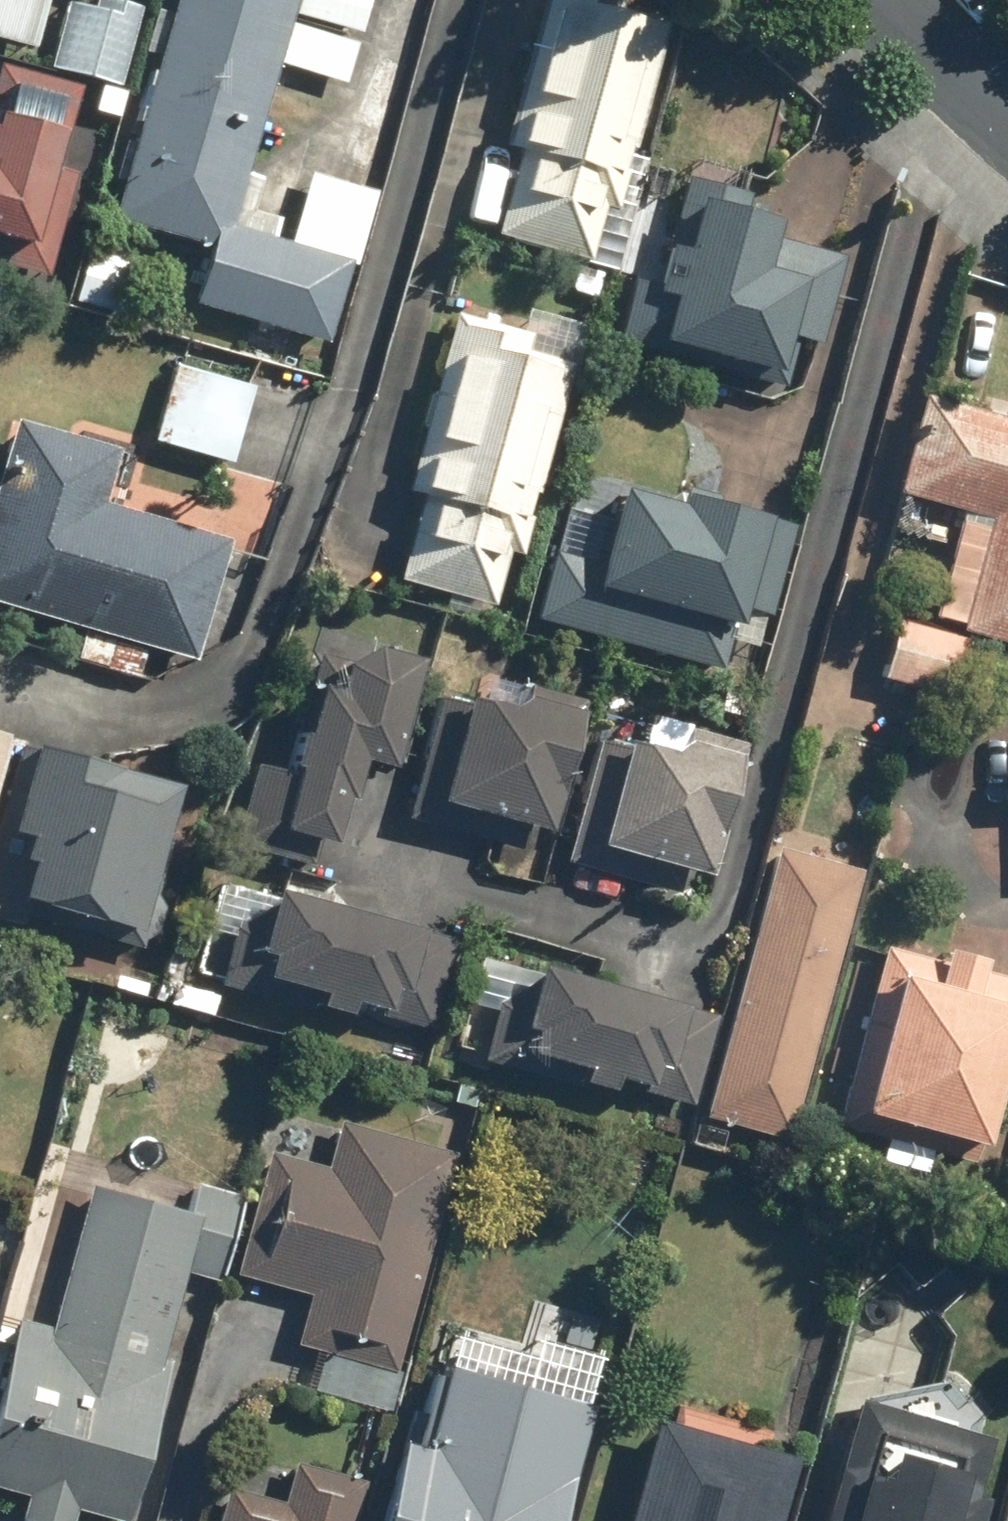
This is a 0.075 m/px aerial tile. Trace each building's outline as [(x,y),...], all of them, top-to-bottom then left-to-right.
[(42,43),(54,0),(0,0),(0,32),(42,43)] [(88,0),(70,0),(54,61),(124,79),(145,0),(100,0),(99,3),(88,0)] [(120,210),(217,242),(197,298),(336,332),(377,185),(316,167),(298,235),(279,230),(282,211),(259,202),(269,174),(252,170),(288,60),(353,78),(373,0),(180,0),(120,210)] [(501,226),(595,252),(610,199),(622,202),(675,11),(635,0),(547,0),(509,138),(525,142),(501,226)] [(5,57),(0,74),(0,251),(53,266),(83,163),(65,158),(87,81),(5,57)] [(130,89),(107,82),(100,106),(123,113),(130,89)] [(621,334),(788,385),(804,334),(824,340),(850,255),(780,234),(789,205),(692,176),(661,275),(641,269),(621,334)] [(143,261),(92,245),(76,297),(127,313),(143,261)] [(604,271),(584,266),(577,290),(597,295),(604,271)] [(528,550),(580,356),(534,344),(538,327),(459,307),(412,485),(429,489),(406,573),(499,598),(513,546),(528,550)] [(260,380),(182,358),(160,433),(239,455),(260,380)] [(1007,658),(1007,654),(1007,405),(1001,428),(913,403),(883,506),(950,525),(919,633),(1007,658)] [(21,413),(0,484),(0,593),(200,653),(236,532),(107,494),(122,443),(21,413)] [(773,609),(801,513),(697,483),(693,496),(634,479),(623,517),(574,503),(543,611),(727,664),(740,618),(748,620),(753,604),(773,609)] [(401,757),(429,648),(388,637),(357,658),(323,650),(315,679),(328,682),(309,757),(306,770),(260,758),(239,841),(317,861),(326,826),(342,830),(353,786),(366,790),(376,751),(401,757)] [(953,660),(878,644),(869,688),(944,704),(953,660)] [(593,698),(527,678),(522,697),(485,686),(481,700),(452,692),(416,810),(528,844),(537,814),(556,820),(593,698)] [(14,720),(0,717),(0,775),(14,720)] [(718,861),(751,737),(688,721),(684,739),(640,727),(637,741),(604,732),(572,858),(689,889),(698,856),(718,861)] [(28,746),(0,848),(0,912),(24,919),(32,890),(150,922),(185,793),(127,778),(134,754),(46,731),(41,750),(28,746)] [(993,778),(995,822),(1007,821),(1007,777),(993,778)] [(789,1137),(866,867),(783,841),(706,1114),(789,1137)] [(436,1025),(460,939),(431,931),(434,922),(288,882),(266,963),(335,982),(331,997),(436,1025)] [(892,940),(844,1123),(980,1158),(987,1131),(996,1134),(1007,1085),(1007,969),(989,964),(992,950),(958,942),(955,956),(892,940)] [(699,992),(553,954),(550,968),(487,952),(475,1001),(501,1008),(489,1055),(623,1090),(629,1067),(667,1077),(664,1091),(697,1100),(720,1011),(695,1005),(699,992)] [(333,1164),(276,1149),(244,1272),(316,1291),(304,1338),(325,1343),(314,1385),(392,1405),(459,1149),(345,1120),(333,1164)] [(25,1320),(0,1406),(0,1477),(35,1487),(27,1513),(54,1520),(75,1520),(82,1496),(130,1510),(176,1352),(167,1350),(191,1267),(224,1277),(246,1199),(202,1186),(195,1209),(96,1180),(53,1328),(25,1320)] [(454,1369),(436,1364),(423,1410),(392,1520),(569,1520),(603,1398),(457,1358),(454,1369)] [(992,1494),(981,1491),(997,1428),(864,1393),(830,1520),(984,1520),(992,1494)] [(636,1520),(784,1520),(803,1448),(666,1411),(636,1520)] [(232,1483),(221,1520),(357,1520),(370,1477),(302,1457),(290,1499),(232,1483)]
